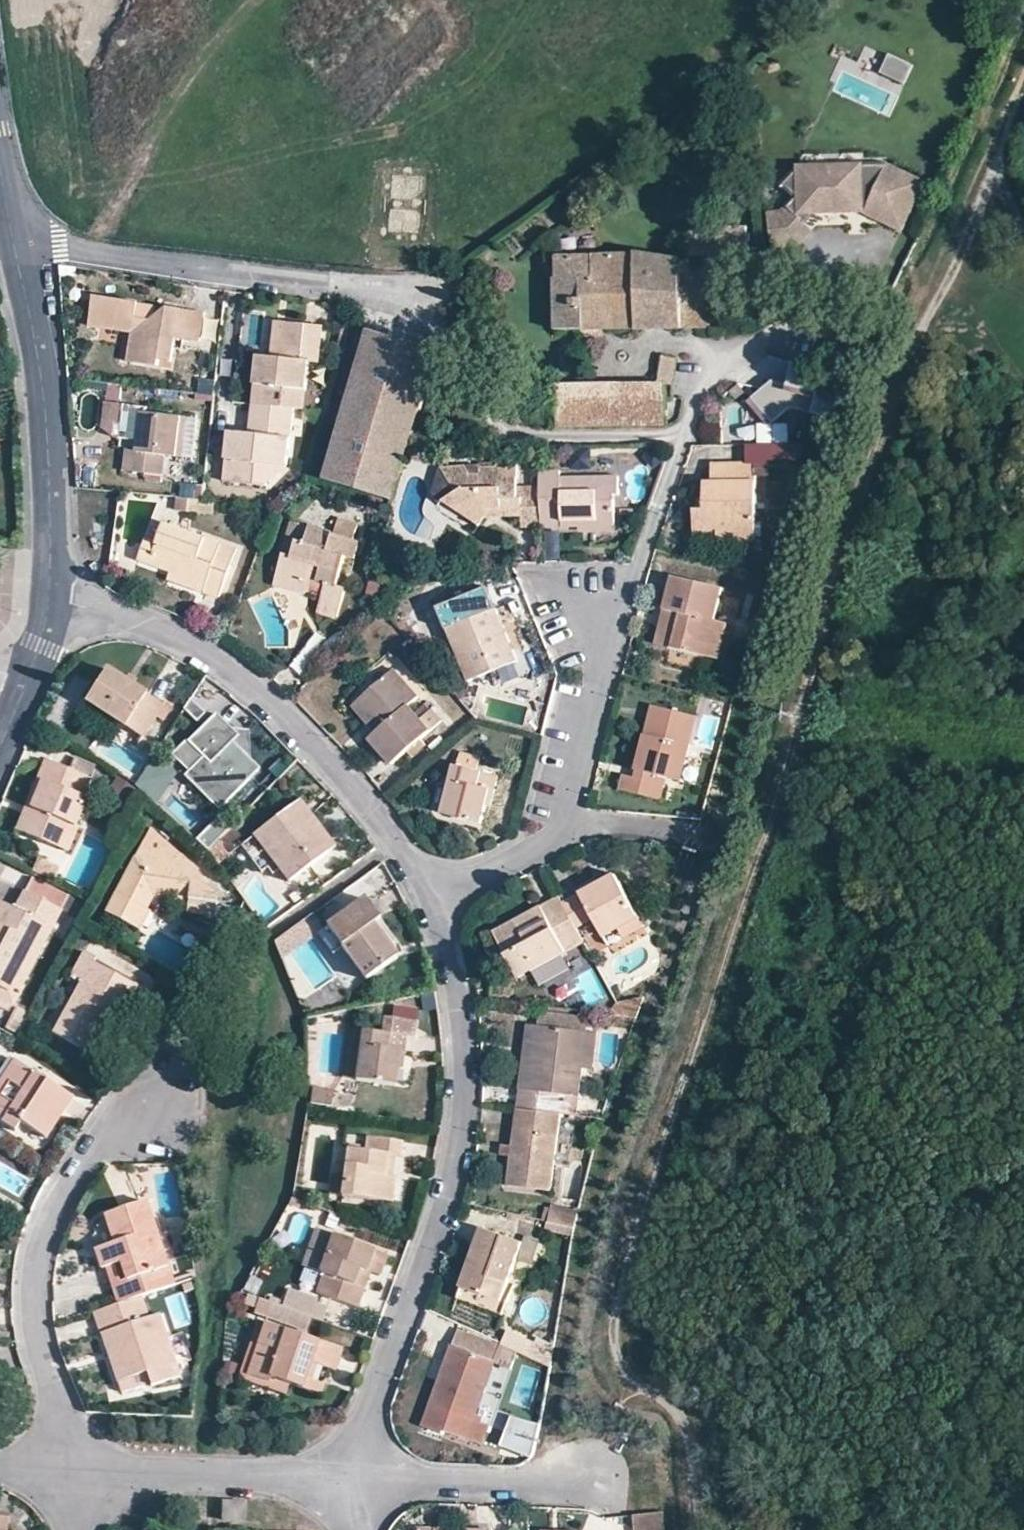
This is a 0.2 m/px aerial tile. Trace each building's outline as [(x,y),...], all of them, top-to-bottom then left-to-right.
[(915,64),(892,53),(883,71),(906,82),(915,64)] [(814,178),(795,163),(781,183),(797,193),(785,211),(770,215),(778,248),(793,244),(798,248),(817,226),(809,219),(818,209),(854,210),(854,203),(866,203),(866,210),(907,224),(924,177),(888,164),(861,164),(861,181),(848,181),(826,163),(814,178)] [(826,163),(795,163),(814,178),(826,163)] [(861,164),(826,163),(848,181),(861,181),(861,164)] [(636,256),(556,255),(556,280),(553,280),(553,332),(580,332),(602,330),(603,330),(639,330),(636,256)] [(639,256),(636,256),(639,330),(705,329),(704,310),(703,272),(682,271),(682,263),(639,256)] [(93,298),(89,328),(130,335),(127,363),(156,367),(157,361),(170,362),(175,339),(198,342),(203,314),(166,308),(149,320),(136,318),(137,303),(93,298)] [(704,310),(705,329),(713,328),(713,310),(704,310)] [(323,325),(283,321),(279,358),(272,358),(259,356),(256,384),(267,385),(265,406),(294,409),(305,409),(310,362),(319,363),(323,325)] [(279,358),(283,321),(277,321),(272,358),(279,358)] [(439,351),(368,330),(324,479),(393,499),(410,446),(423,403),(439,351)] [(602,330),(580,332),(580,343),(603,343),(602,330)] [(425,404),(440,352),(439,351),(423,403),(425,404)] [(658,384),(663,384),(672,385),(675,360),(661,358),(658,384)] [(775,379),(755,397),(777,421),(795,405),(839,416),(850,373),(798,360),(792,382),(775,379)] [(267,385),(256,384),(254,405),(265,406),(267,385)] [(663,427),(663,384),(658,384),(585,386),(556,386),(556,428),(663,427)] [(777,421),(755,397),(751,401),(773,425),(777,421)] [(130,440),(129,453),(127,472),(161,475),(163,456),(177,458),(180,418),(141,413),(141,405),(103,402),(100,428),(113,437),(130,440)] [(411,446),(425,404),(423,403),(410,446),(411,446)] [(265,406),(254,405),(253,422),(259,423),(258,434),(251,433),(233,432),(230,459),(235,460),(234,483),(270,487),(271,486),(273,464),(289,466),(294,409),(265,406)] [(395,500),(411,446),(410,446),(393,499),(395,500)] [(754,463),(754,478),(794,477),(802,446),(746,446),(746,464),(754,463)] [(711,465),(711,481),(704,481),(704,510),(694,510),(694,532),(717,533),(717,542),(755,542),(754,481),(754,478),(754,463),(746,464),(711,465)] [(273,464),(271,486),(288,472),(289,466),(273,464)] [(520,518),(520,498),(515,498),(515,476),(499,476),(499,467),(478,468),(478,475),(469,474),(465,468),(441,468),(454,492),(441,502),(478,526),(483,518),(489,510),(500,510),(500,518),(520,518)] [(540,502),(540,528),(613,527),(612,495),(618,495),(617,477),(560,478),(560,472),(539,472),(540,498),(540,502)] [(211,501),(202,501),(174,498),(173,510),(209,514),(211,501)] [(540,502),(540,498),(520,498),(520,518),(520,528),(540,528),(540,502)] [(489,510),(483,518),(500,518),(500,510),(489,510)] [(301,526),(292,557),(283,555),(276,578),(307,588),(306,592),(325,597),(321,615),(337,619),(345,588),(337,585),(345,556),(356,559),(361,542),(352,539),(357,523),(338,518),(333,535),(301,526)] [(301,526),(293,523),(283,555),(292,557),(301,526)] [(165,524),(157,544),(151,565),(171,572),(207,585),(202,598),(216,603),(236,550),(220,544),(165,524)] [(717,533),(694,532),(694,542),(717,542),(717,533)] [(151,565),(157,544),(146,540),(138,560),(151,565)] [(207,585),(171,572),(166,586),(202,598),(207,585)] [(672,577),(663,610),(672,611),(667,630),(659,628),(655,644),(719,659),(727,623),(715,621),(722,588),(672,577)] [(304,595),(306,592),(307,588),(276,578),(273,586),(304,595)] [(437,609),(446,631),(468,681),(517,661),(515,656),(496,610),(487,587),(437,609)] [(503,607),(496,610),(515,656),(522,653),(503,607)] [(663,610),(659,628),(667,630),(672,611),(663,610)] [(352,707),(362,719),(366,715),(380,729),(375,734),(368,739),(391,766),(430,731),(408,705),(417,697),(393,669),(352,707)] [(107,671),(86,703),(143,740),(153,725),(161,712),(143,700),(146,695),(107,671)] [(635,769),(670,778),(680,781),(696,717),(651,706),(635,769)] [(160,730),(168,717),(161,712),(153,725),(160,730)] [(366,715),(362,719),(375,734),(380,729),(366,715)] [(223,807),(259,771),(232,744),(237,738),(215,716),(187,744),(203,759),(189,774),(223,807)] [(203,759),(187,744),(186,742),(171,757),(188,773),(189,774),(203,759)] [(154,760),(136,786),(159,802),(177,775),(154,760)] [(79,803),(81,798),(89,779),(44,761),(36,779),(41,781),(29,809),(34,811),(26,834),(55,847),(65,824),(74,827),(83,805),(79,803)] [(482,773),(453,766),(441,813),(481,823),(490,789),(494,790),(497,776),(482,773)] [(670,778),(635,769),(633,778),(657,784),(654,798),(664,801),(670,778)] [(222,807),(188,773),(183,777),(217,812),(222,807)] [(657,784),(633,778),(623,775),(618,789),(654,798),(657,784)] [(300,802),(293,807),(328,853),(334,848),(300,802)] [(328,853),(293,807),(253,837),(287,884),(328,853)] [(219,820),(207,833),(217,842),(230,829),(219,820)] [(207,833),(199,842),(209,851),(217,842),(207,833)] [(34,855),(29,864),(51,874),(55,865),(34,855)] [(149,913),(147,911),(154,898),(187,905),(185,915),(214,920),(217,904),(191,867),(134,859),(115,895),(104,914),(140,931),(149,913)] [(613,874),(595,884),(598,891),(617,881),(613,874)] [(579,893),(562,902),(576,928),(594,920),(604,938),(639,920),(617,881),(598,891),(595,884),(579,893)] [(349,887),(325,911),(334,920),(357,896),(349,887)] [(8,992),(44,926),(52,909),(21,893),(13,909),(0,903),(0,988),(8,992)] [(520,979),(566,953),(584,943),(576,928),(562,902),(559,896),(540,906),(544,913),(535,918),(531,911),(494,932),(520,979)] [(365,900),(326,929),(341,949),(365,982),(397,958),(388,946),(395,941),(365,900)] [(544,913),(540,906),(531,911),(535,918),(544,913)] [(52,909),(44,926),(8,992),(0,988),(0,1002),(12,1008),(61,913),(52,909)] [(341,949),(326,929),(316,936),(331,957),(341,949)] [(275,940),(283,954),(302,943),(294,930),(275,940)] [(83,952),(70,977),(79,982),(51,1035),(86,1053),(107,1015),(119,1021),(136,986),(91,964),(94,958),(83,952)] [(618,1002),(608,1016),(637,1020),(644,997),(618,1002)] [(538,1027),(529,1091),(519,1090),(517,1110),(560,1115),(574,1117),(576,1097),(579,1097),(583,1069),(587,1032),(588,1020),(540,1013),(538,1027)] [(412,1039),(414,1023),(381,1020),(380,1035),(405,1038),(412,1039)] [(529,1091),(538,1027),(528,1025),(519,1090),(529,1091)] [(361,1032),(347,1031),(342,1080),(355,1082),(359,1047),(361,1032)] [(380,1035),(361,1032),(359,1047),(355,1082),(397,1087),(400,1058),(403,1058),(404,1052),(405,1038),(380,1035)] [(597,1034),(587,1032),(583,1069),(593,1070),(597,1034)] [(9,1057),(0,1072),(0,1081),(13,1060),(9,1057)] [(13,1060),(0,1081),(0,1122),(14,1132),(20,1123),(46,1139),(72,1099),(13,1060)] [(560,1115),(517,1110),(513,1146),(511,1156),(507,1187),(550,1192),(560,1115)] [(366,1137),(364,1153),(347,1150),(341,1197),(391,1204),(394,1179),(385,1178),(389,1156),(396,1157),(400,1158),(402,1142),(366,1137)] [(511,1156),(513,1146),(503,1145),(501,1154),(511,1156)] [(396,1157),(389,1156),(385,1178),(394,1179),(396,1157)] [(110,1288),(167,1268),(145,1203),(104,1218),(113,1246),(94,1253),(100,1271),(104,1270),(110,1288)] [(552,1208),(549,1223),(574,1229),(578,1215),(552,1208)] [(484,1231),(463,1287),(501,1301),(520,1244),(484,1231)] [(358,1309),(364,1291),(370,1274),(367,1273),(374,1252),(333,1236),(319,1274),(322,1276),(316,1294),(358,1309)] [(386,1256),(374,1252),(367,1273),(370,1274),(378,1277),(386,1256)] [(174,1286),(167,1268),(110,1288),(116,1306),(141,1297),(174,1286)] [(501,1301),(463,1287),(460,1296),(497,1310),(501,1301)] [(301,1316),(324,1322),(330,1300),(287,1289),(283,1304),(259,1298),(255,1316),(298,1327),(301,1316)] [(148,1319),(141,1297),(116,1306),(93,1314),(100,1335),(107,1333),(148,1319)] [(158,1315),(148,1319),(107,1333),(114,1354),(107,1357),(116,1385),(147,1375),(151,1386),(174,1378),(170,1369),(176,1366),(158,1315)] [(307,1380),(313,1364),(329,1369),(335,1371),(342,1352),(315,1342),(264,1325),(247,1377),(267,1383),(269,1378),(289,1385),(320,1397),(324,1386),(307,1380)] [(444,1364),(452,1367),(438,1408),(475,1421),(489,1381),(495,1364),(500,1348),(455,1332),(450,1348),(444,1364)] [(114,1354),(107,1333),(100,1335),(107,1357),(114,1354)] [(329,1369),(313,1364),(307,1380),(324,1386),(329,1369)] [(452,1367),(444,1364),(430,1405),(438,1408),(452,1367)] [(147,1375),(116,1385),(120,1396),(151,1386),(147,1375)] [(285,1397),(289,1385),(269,1378),(267,1383),(247,1377),(245,1383),(285,1397)] [(534,1450),(540,1416),(512,1410),(505,1444),(534,1450)] [(663,1511),(636,1513),(634,1513),(635,1529),(665,1529),(663,1511)]
